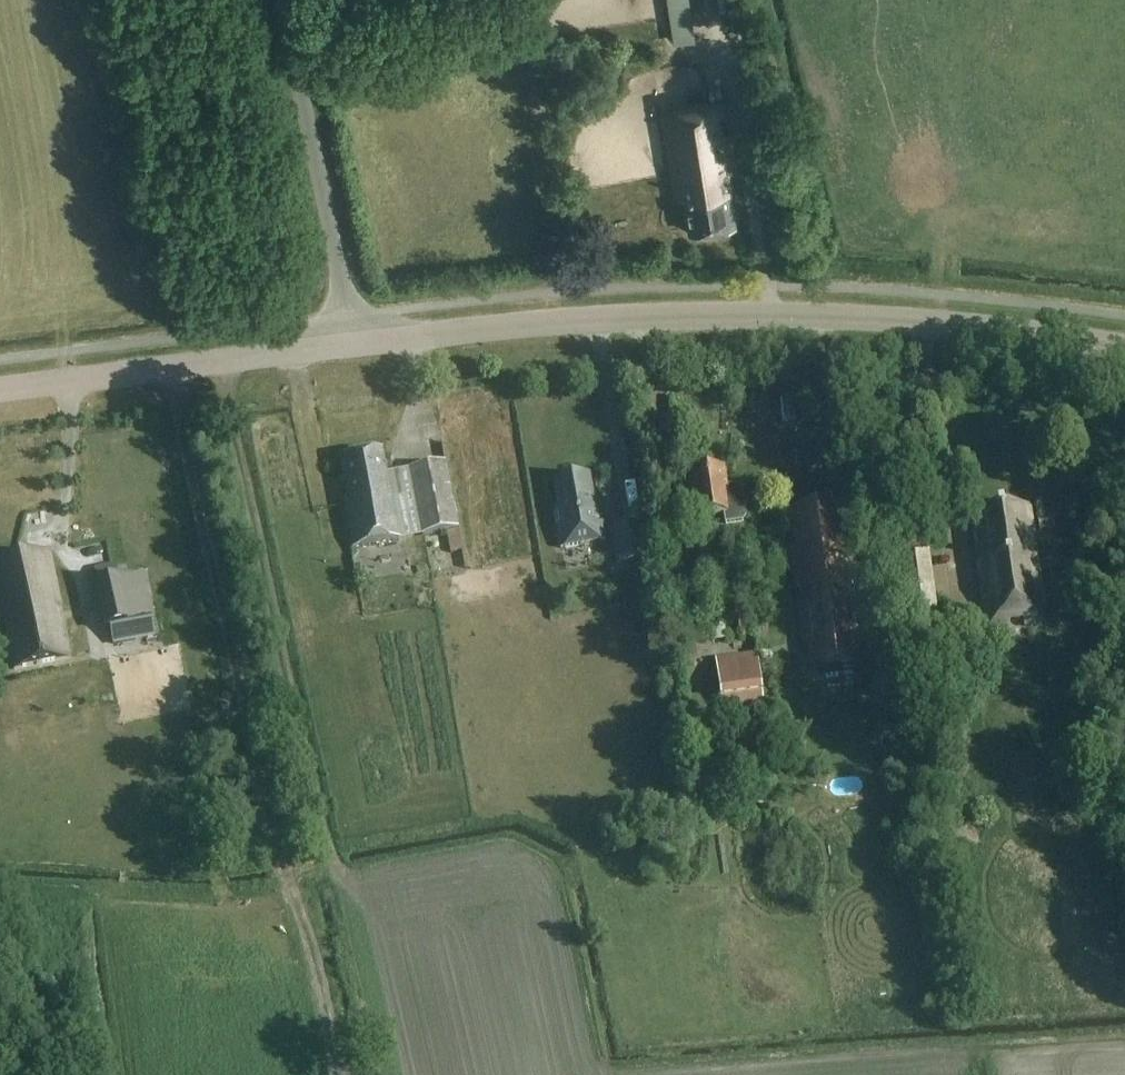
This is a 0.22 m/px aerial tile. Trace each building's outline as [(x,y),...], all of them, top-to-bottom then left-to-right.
[(664,41),(686,40),(683,0),(661,0),(664,41)] [(728,172),(737,170),(730,130),(723,131),(721,117),(728,116),(725,100),(661,110),(675,201),(683,200),(688,232),(737,224),(728,172)] [(351,505),(344,507),(352,551),(399,542),(384,453),(343,460),(351,505)] [(445,464),(410,470),(421,536),(456,530),(445,464)] [(605,467),(593,473),(604,495),(616,489),(605,467)] [(699,521),(711,519),(726,517),(727,524),(744,521),(746,518),(742,489),(738,487),(727,488),(725,470),(688,475),(691,497),(695,496),(699,521)] [(563,549),(607,541),(601,504),(596,505),(591,476),(556,482),(561,509),(556,509),(563,549)] [(847,505),(789,512),(794,553),(790,553),(795,592),(800,591),(802,606),(797,606),(803,649),(820,647),(823,667),(824,672),(862,667),(858,631),(863,631),(859,598),(855,598),(853,584),(857,583),(852,545),(847,505)] [(1029,507),(974,516),(989,631),(1009,627),(1008,624),(1024,621),(1024,625),(1048,621),(1029,507)] [(670,518),(659,519),(662,539),(673,537),(670,518)] [(1052,519),(1039,521),(1040,532),(1053,530),(1052,519)] [(643,524),(627,527),(630,546),(634,565),(650,562),(643,524)] [(896,546),(911,652),(943,648),(926,542),(896,546)] [(0,562),(0,616),(1,621),(5,620),(9,635),(5,636),(6,638),(14,671),(17,670),(71,657),(67,643),(66,639),(63,640),(61,633),(55,609),(62,607),(60,599),(56,585),(49,556),(46,557),(44,551),(0,562)] [(146,574),(98,585),(108,630),(155,619),(146,574)] [(715,659),(722,710),(764,704),(757,654),(715,659)]
